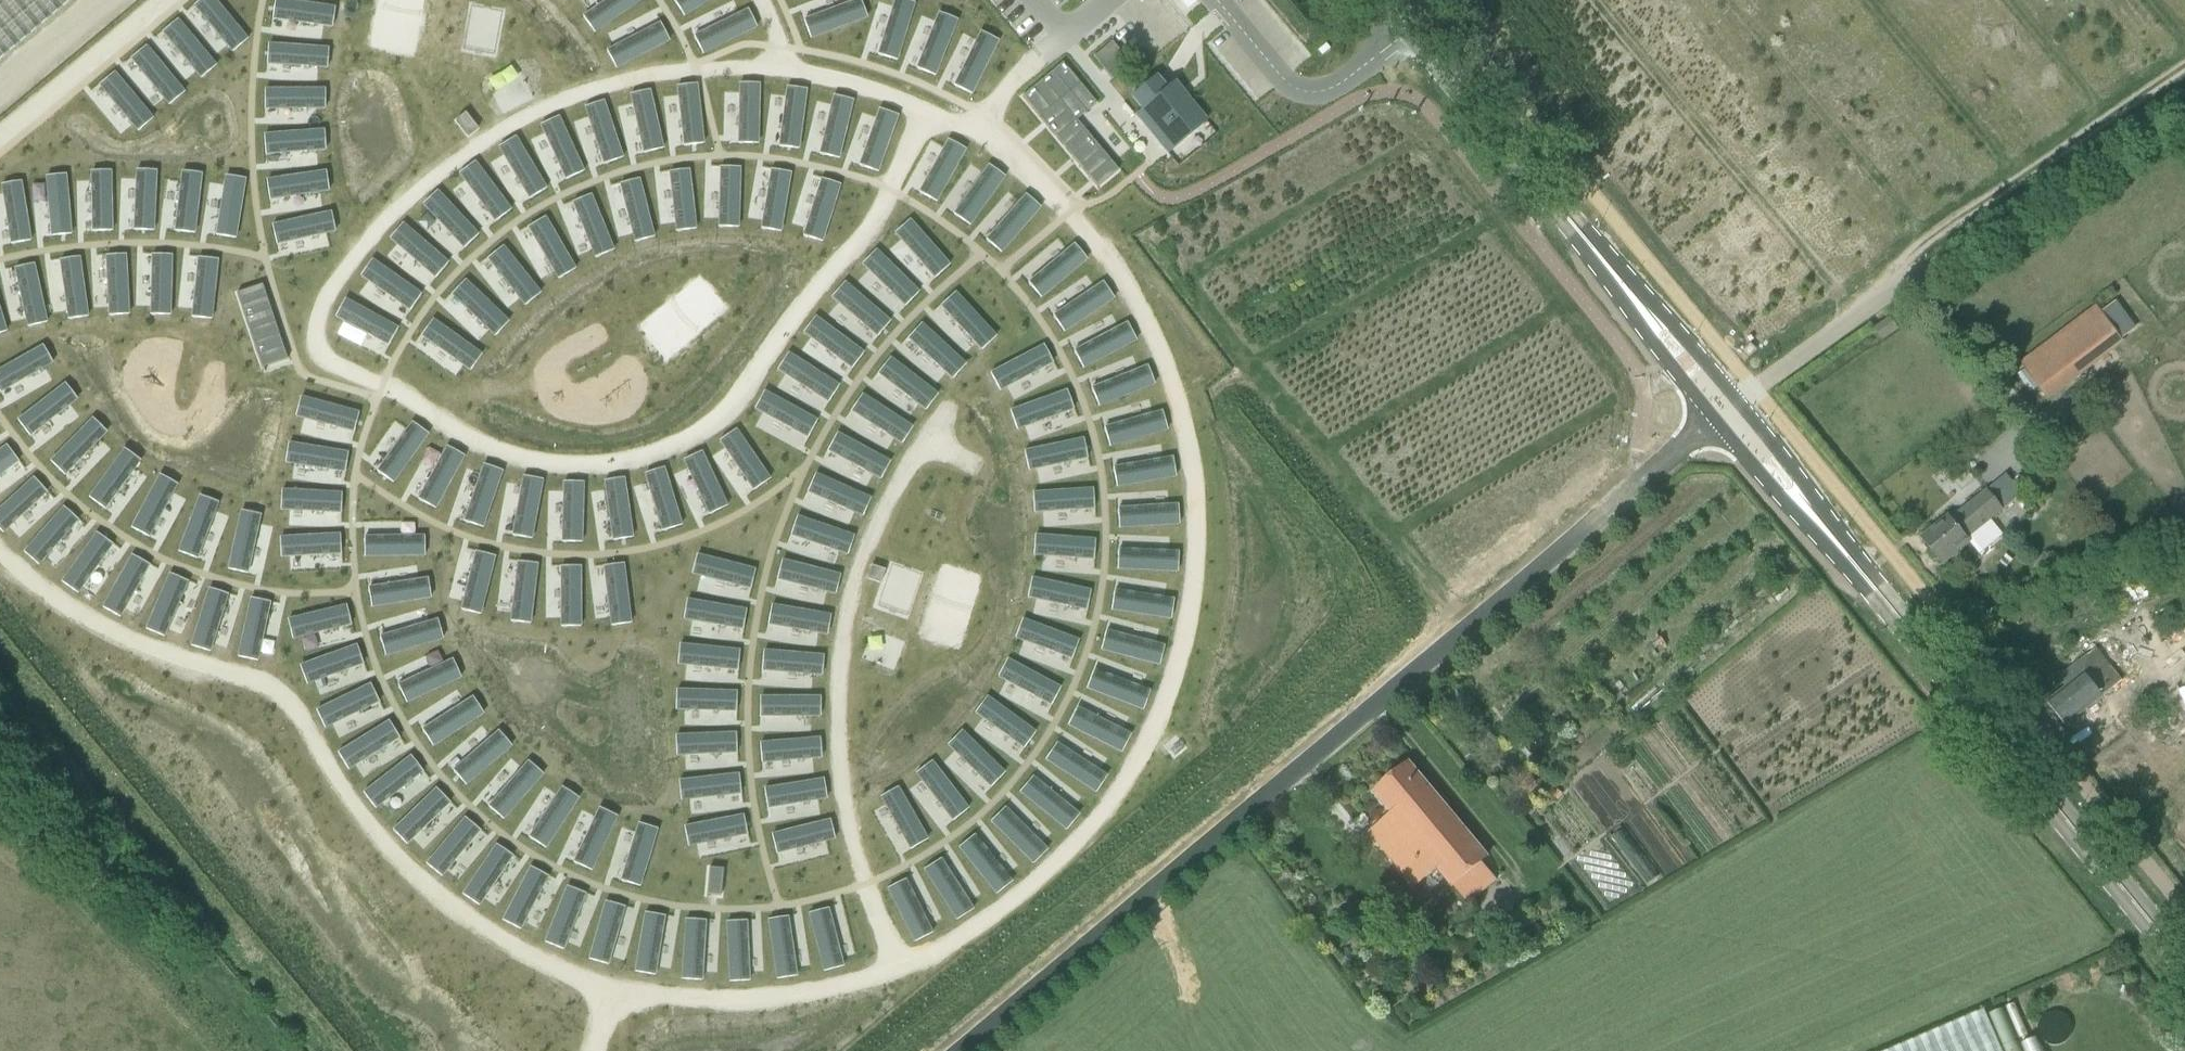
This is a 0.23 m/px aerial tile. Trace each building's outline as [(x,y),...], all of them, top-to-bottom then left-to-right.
[(71,0),(0,0),(0,60),(71,0)] [(177,12),(224,67),(253,42),(254,34),(225,0),(191,0),(177,12)] [(260,40),(335,47),(341,6),(305,0),(267,0),(260,40)] [(567,9),(578,0),(559,0),(567,9)] [(567,9),(592,40),(624,22),(608,0),(578,0),(567,9)] [(657,3),(655,0),(608,0),(624,22),(657,3)] [(678,26),(711,7),(707,0),(662,0),(678,26)] [(764,28),(750,0),(723,0),(711,7),(732,45),(764,28)] [(788,9),(810,0),(784,0),(788,9)] [(788,9),(804,48),(860,60),(828,0),(810,0),(788,9)] [(877,0),(828,0),(860,60),(877,0)] [(860,60),(897,72),(922,4),(909,0),(877,0),(860,60)] [(647,64),(685,54),(657,3),(624,22),(647,64)] [(922,4),(897,72),(935,87),(966,22),(922,4)] [(678,26),(695,60),(708,58),(732,45),(711,7),(678,26)] [(176,13),(146,38),(191,91),(224,67),(177,12),(176,13)] [(1148,59),(1113,17),(1093,34),(1128,75),(1148,59)] [(624,22),(592,40),(601,54),(608,74),(647,64),(624,22)] [(966,22),(935,87),(969,104),(1010,44),(966,22)] [(144,39),(114,64),(162,121),(191,91),(146,38),(144,39)] [(260,40),(256,86),(332,86),(335,47),(260,40)] [(113,66),(80,93),(121,140),(141,138),(162,121),(114,64),(113,66)] [(712,78),(702,78),(713,111),(719,136),(722,153),(729,153),(736,153),(743,153),(750,154),(757,154),(760,154),(766,79),(758,78),(749,78),(740,77),(730,77),(721,77),(712,78)] [(1168,154),(1206,122),(1186,97),(1178,104),(1156,78),(1132,98),(1143,111),(1136,116),(1168,154)] [(672,81),(659,83),(667,159),(675,157),(695,155),(715,153),(709,120),(704,104),(695,79),(672,81)] [(766,79),(760,154),(764,155),(771,155),(778,156),(785,157),(792,158),(799,159),(800,160),(814,85),(813,85),(804,83),(795,82),(786,81),(777,80),(767,79),(766,79)] [(627,89),(611,93),(628,167),(636,165),(656,160),(667,159),(659,83),(650,84),(627,89)] [(814,85),(800,160),(805,161),(812,162),(819,164),(826,166),(833,167),(839,169),(861,97),(859,96),(850,93),(841,91),(832,89),(823,87),(814,85)] [(256,86),(255,133),(332,126),(332,86),(256,86)] [(1114,163),(1054,91),(1033,108),(1093,180),(1114,163)] [(583,102),(565,108),(590,180),(598,177),(617,170),(628,167),(611,93),(605,95),(583,102)] [(861,97),(839,169),(846,171),(853,174),(859,176),(883,186),(901,144),(902,127),(900,121),(895,112),(885,105),(876,101),(868,99),(861,97)] [(540,119),(521,128),(553,197),(562,192),(580,184),(590,180),(565,108),(561,109),(540,119)] [(456,122),(468,137),(478,130),(465,114),(456,122)] [(332,126),(255,133),(257,176),(335,168),(332,126)] [(480,152),(478,153),(519,217),(527,212),(544,202),(553,197),(521,128),(519,129),(499,140),(480,152)] [(920,149),(900,194),(914,201),(919,203),(923,206),(928,209),(933,212),(935,213),(974,148),(969,145),(963,141),(957,138),(951,134),(944,134),(934,135),(926,140),(920,149)] [(974,148),(935,213),(937,215),(942,218),(947,221),(951,224),(955,227),(960,231),(964,234),(968,237),(1016,178),(1014,176),(1008,172),(1003,168),(997,164),(992,160),(986,156),(980,152),(974,148)] [(443,179),(440,181),(487,241),(495,235),(511,223),(519,217),(478,153),(461,165),(443,179)] [(699,161),(697,161),(702,237),(705,237),(727,236),(744,236),(749,160),(726,160),(699,161)] [(749,160),(744,236),(748,236),(769,238),(784,241),(804,167),(779,163),(753,160),(749,160)] [(646,169),(644,170),(660,244),(663,243),(684,239),(702,237),(697,161),(673,164),(646,169)] [(71,167),(25,173),(35,250),(75,244),(71,167)] [(117,167),(71,167),(75,244),(116,240),(117,167)] [(117,167),(116,240),(157,240),(165,167),(117,167)] [(165,167),(157,240),(197,244),(207,172),(165,167)] [(804,167),(784,241),(790,242),(811,247),(831,253),(860,224),(873,189),(857,182),(832,174),(806,167),(804,167)] [(335,168),(257,176),(262,221),(343,207),(335,168)] [(620,176),(595,185),(620,257),(623,256),(643,249),(660,244),(644,170),(620,176)] [(207,172),(197,244),(259,252),(250,176),(210,172),(207,172)] [(0,178),(0,257),(35,250),(25,173),(0,178)] [(1016,178),(968,237),(973,241),(977,244),(981,248),(985,252),(989,255),(993,259),(997,263),(1001,267),(1059,218),(1055,213),(1050,208),(1045,203),(1040,199),(1035,194),(1030,190),(1024,185),(1019,181),(1016,178)] [(408,210),(404,214),(457,268),(465,261),(479,247),(487,241),(440,181),(425,194),(408,210)] [(571,195),(548,207),(583,274),(584,274),(603,264),(620,257),(595,185),(571,195)] [(881,238),(877,242),(927,298),(936,290),(963,268),(979,255),(976,252),(973,250),(970,247),(966,244),(963,241),(960,239),(957,236),(953,234),(950,231),(946,229),(943,226),(939,224),(936,222),(932,219),(929,217),(925,215),(922,213),(918,211),(914,209),(911,206),(897,200),(881,238)] [(343,207),(262,221),(266,245),(272,270),(344,255),(347,232),(343,207)] [(524,221),(506,234),(547,298),(548,297),(566,285),(583,274),(548,207),(547,208),(524,221)] [(377,244),(371,252),(431,299),(438,290),(451,275),(457,268),(404,214),(392,226),(377,244)] [(1064,223),(1005,272),(1008,274),(1010,276),(1012,278),(1014,281),(1016,283),(1018,286),(1020,288),(1022,290),(1024,293),(1026,295),(1028,298),(1030,300),(1032,303),(1034,305),(1036,307),(1097,262),(1096,261),(1094,258),(1092,255),(1089,253),(1087,250),(1085,247),(1083,244),(1080,242),(1078,239),(1076,236),(1074,234),(1071,231),(1069,228),(1066,226),(1064,223)] [(482,254),(465,270),(519,323),(532,311),(547,298),(506,234),(502,237),(482,254)] [(847,272),(846,273),(900,326),(905,320),(912,313),(919,306),(927,298),(877,242),(866,252),(859,258),(853,265),(847,272)] [(87,249),(85,250),(92,326),(95,326),(134,324),(135,247),(132,247),(87,249)] [(135,247),(134,324),(174,327),(178,248),(135,247)] [(178,248),(174,327),(224,333),(231,255),(178,248)] [(85,250),(38,256),(52,330),(54,330),(92,326),(85,250)] [(350,281),(343,292),(407,332),(414,322),(425,305),(431,299),(371,252),(363,262),(350,281)] [(0,264),(0,295),(12,338),(52,330),(38,256),(0,264)] [(984,259),(924,310),(977,367),(1040,324),(1037,321),(1035,317),(1032,314),(1030,311),(1027,307),(1025,304),(1022,300),(1019,297),(1017,294),(1014,290),(1011,287),(1008,284),(1005,281),(1002,278),(999,275),(996,271),(993,268),(990,265),(987,262),(984,259)] [(1097,262),(1036,307),(1036,308),(1038,310),(1040,313),(1042,316),(1043,318),(1045,321),(1058,342),(1122,301),(1108,279),(1106,276),(1104,273),(1102,270),(1100,267),(1098,264),(1097,262)] [(444,292),(429,311),(492,355),(502,341),(517,325),(519,323),(465,270),(462,273),(444,292)] [(816,306),(814,308),(873,356),(874,356),(880,348),(886,341),(892,334),(899,327),(900,326),(846,273),(840,278),(834,285),(828,292),(822,299),(816,306)] [(293,374),(263,286),(237,294),(267,383),(293,374)] [(326,320),(324,334),(329,352),(340,361),(384,375),(394,356),(403,338),(407,332),(343,292),(338,300),(326,320)] [(12,338),(0,295),(0,342),(12,338)] [(1122,301),(1058,342),(1062,349),(1076,376),(1146,346),(1129,312),(1122,301)] [(789,342),(786,346),(850,388),(851,386),(856,379),(862,371),(868,363),(873,356),(814,308),(811,313),(805,320),(800,328),(794,335),(789,342)] [(413,336),(399,359),(467,394),(477,376),(489,358),(492,355),(429,311),(428,313),(413,336)] [(924,311),(890,347),(949,398),(978,368),(977,367),(924,311)] [(2110,350),(2086,316),(2022,365),(2047,398),(2110,350)] [(1897,328),(1891,319),(1875,330),(1882,339),(1897,328)] [(1040,324),(977,367),(978,368),(990,389),(1001,410),(1070,379),(1057,352),(1040,325),(1040,324)] [(0,342),(0,408),(5,417),(70,375),(52,330),(12,338),(0,342)] [(764,380),(762,384),(827,422),(830,418),(835,410),(840,402),(845,394),(850,388),(786,346),(784,350),(778,357),(773,365),(769,373),(764,380)] [(1146,346),(1076,376),(1077,379),(1090,409),(1091,414),(1163,392),(1160,385),(1146,348),(1146,346)] [(890,347),(859,386),(922,430),(949,398),(890,347)] [(70,375),(5,417),(37,459),(92,410),(70,375)] [(1070,379),(1001,410),(1002,412),(1012,436),(1015,449),(1090,432),(1083,411),(1071,381),(1070,379)] [(305,380),(287,436),(358,452),(372,400),(305,380)] [(740,414),(735,418),(795,471),(800,467),(806,460),(811,452),(815,443),(820,435),(825,427),(827,422),(762,384),(759,388),(754,396),(750,402),(745,408),(740,414)] [(842,410),(833,426),(900,463),(906,454),(922,431),(922,430),(859,386),(842,410)] [(1163,392),(1091,414),(1099,441),(1102,453),(1175,440),(1172,422),(1163,392)] [(367,442),(362,470),(373,480),(385,489),(396,496),(436,432),(433,430),(423,423),(414,415),(405,407),(388,396),(383,395),(378,407),(367,442)] [(92,410),(37,459),(75,498),(120,443),(92,410)] [(2075,437),(2085,429),(2076,417),(2066,425),(2075,437)] [(705,443),(703,444),(738,511),(747,506),(755,501),(763,496),(770,491),(778,485),(785,479),(792,473),(795,471),(735,418),(734,419),(729,424),(723,429),(717,434),(711,438),(705,443)] [(13,441),(0,421),(0,449),(13,441)] [(811,466),(809,470),(880,499),(891,478),(900,463),(833,426),(826,438),(811,466)] [(436,432),(396,496),(397,498),(410,505),(423,513),(436,520),(440,522),(472,453),(463,448),(453,443),(443,436),(436,432)] [(1090,432),(1015,449),(1019,461),(1024,486),(1025,491),(1100,481),(1099,474),(1093,442),(1090,432)] [(287,436),(280,483),(352,492),(358,452),(287,436)] [(1175,440),(1102,453),(1106,473),(1108,492),(1182,484),(1179,461),(1175,440)] [(0,449),(0,502),(39,472),(13,441),(0,449)] [(120,443),(75,498),(98,515),(118,530),(156,470),(120,443)] [(671,460),(666,462),(691,533),(696,531),(704,528),(713,524),(722,520),(730,516),(738,511),(703,444),(698,447),(691,450),(685,454),(678,457),(671,460)] [(472,453),(440,522),(450,526),(464,532),(478,536),(489,540),(508,466),(496,463),(485,458),(474,454),(472,453)] [(1957,454),(1943,465),(1955,482),(1970,471),(1957,454)] [(634,471),(627,472),(644,546),(650,545),(660,542),(669,540),(678,537),(687,534),(691,533),(666,462),(664,463),(656,465),(649,467),(642,469),(634,471)] [(508,466),(489,540),(492,541),(507,544),(522,547),(536,550),(539,550),(548,475),(543,474),(531,472),(519,469),(508,466)] [(156,470),(118,530),(167,557),(196,492),(156,470)] [(797,495),(791,510),(864,535),(866,528),(878,503),(880,499),(809,470),(797,495)] [(0,502),(0,540),(14,554),(68,500),(39,472),(0,502)] [(591,476),(588,476),(591,552),(596,552),(611,551),(626,549),(641,546),(644,546),(627,472),(615,474),(603,475),(591,476)] [(548,475),(539,550),(551,551),(566,552),(581,552),(591,552),(588,476),(579,476),(567,476),(555,475),(548,475)] [(1954,553),(1955,555),(1987,529),(1985,526),(2004,512),(2002,510),(2021,494),(2006,476),(1951,520),(1948,516),(1933,528),(1935,530),(1922,540),(1941,564),(1954,553)] [(357,505),(356,533),(357,560),(358,568),(433,561),(432,545),(432,525),(395,506),(360,478),(357,505)] [(1100,481),(1025,491),(1027,512),(1028,534),(1104,532),(1103,507),(1100,481)] [(277,509),(275,531),(349,534),(352,492),(280,483),(277,509)] [(1182,484),(1108,492),(1110,506),(1111,533),(1185,535),(1184,500),(1182,484)] [(196,492),(167,557),(212,574),(219,576),(235,505),(196,492)] [(68,500),(14,554),(51,584),(99,525),(68,500)] [(235,505),(219,576),(249,584),(270,588),(275,531),(277,509),(235,505)] [(786,525),(776,555),(849,575),(856,554),(864,535),(791,510),(786,525)] [(99,525),(51,584),(93,612),(94,612),(133,547),(99,525)] [(275,531),(270,588),(291,591),(352,591),(349,534),(275,531)] [(1027,563),(1025,573),(1100,585),(1102,571),(1104,539),(1104,532),(1028,534),(1028,537),(1027,563)] [(1109,572),(1109,574),(1182,584),(1183,579),(1185,540),(1185,535),(1111,533),(1111,539),(1109,572)] [(461,537),(443,612),(443,613),(486,625),(501,550),(481,544),(461,537)] [(133,547),(94,612),(138,634),(139,635),(169,565),(133,547)] [(501,550),(486,625),(539,632),(542,557),(519,554),(501,550)] [(684,581),(681,593),(756,608),(758,595),(762,581),(765,567),(691,550),(687,565),(684,581)] [(612,557),(586,559),(592,632),(642,628),(633,555),(612,557)] [(767,587),(764,602),(839,614),(840,608),(847,581),(849,575),(776,555),(775,556),(767,587)] [(542,557),(539,632),(591,632),(592,632),(586,559),(584,559),(565,559),(542,557)] [(433,561),(358,568),(360,588),(365,615),(366,617),(440,600),(436,585),(434,565),(433,561)] [(169,565),(139,635),(182,651),(209,580),(170,565),(169,565)] [(2167,582),(2181,577),(2177,566),(2163,570),(2167,582)] [(881,583),(885,571),(871,567),(868,579),(881,583)] [(1023,589),(1017,613),(1090,635),(1098,604),(1100,585),(1025,573),(1023,589)] [(1104,605),(1101,616),(1174,632),(1177,618),(1182,584),(1109,574),(1104,605)] [(209,580),(182,651),(183,652),(228,664),(229,664),(248,591),(209,580)] [(248,591),(229,664),(255,669),(273,678),(276,663),(291,597),(248,591)] [(675,628),(674,640),(749,649),(751,638),(753,623),(756,609),(756,608),(681,593),(681,596),(678,612),(675,628)] [(291,597),(276,663),(365,640),(355,599),(320,599),(291,597)] [(440,600),(366,617),(372,641),(381,667),(451,639),(446,624),(443,613),(443,612),(441,605),(440,600)] [(761,618),(756,645),(832,652),(834,636),(839,614),(764,602),(761,618)] [(1009,638),(1002,655),(1071,686),(1080,666),(1090,635),(1017,613),(1017,614),(1009,638)] [(1096,637),(1091,652),(1162,674),(1168,657),(1174,632),(1101,616),(1096,637)] [(451,639),(381,667),(381,668),(392,693),(403,715),(470,679),(461,662),(453,643),(451,639)] [(276,663),(273,678),(286,686),(290,690),(301,701),(306,708),(378,678),(366,643),(365,640),(276,663)] [(670,675),(670,686),(746,690),(746,681),(747,666),(749,652),(749,649),(674,640),(673,644),(672,659),(670,675)] [(753,682),(752,694),(828,695),(828,692),(830,664),(832,652),(756,645),(756,650),(753,682)] [(2088,656),(2061,676),(2069,686),(2047,704),(2065,727),(2102,698),(2103,698),(2121,683),(2095,651),(2088,657),(2088,656)] [(1086,668),(1077,689),(1145,720),(1155,694),(1162,674),(1091,652),(1086,668)] [(987,685),(983,691),(1048,731),(1052,724),(1067,696),(1071,686),(1002,655),(999,662),(987,685)] [(378,678),(306,708),(311,715),(325,745),(330,752),(396,715),(378,679),(378,678)] [(470,679),(403,715),(404,717),(419,741),(432,759),(492,713),(481,697),(470,680),(470,679)] [(669,707),(669,723),(669,733),(745,731),(745,724),(745,709),(745,695),(746,690),(670,686),(670,691),(669,707)] [(1073,699),(1059,725),(1124,761),(1140,731),(1145,720),(1077,689),(1073,699)] [(973,706),(961,722),(1017,773),(1034,752),(1048,731),(983,691),(973,706)] [(752,694),(751,714),(752,740),(828,735),(827,720),(828,695),(752,694)] [(492,713),(432,759),(435,763),(453,784),(465,797),(519,744),(505,729),(493,713),(492,713)] [(396,715),(330,752),(342,774),(355,793),(417,750),(398,718),(396,715)] [(939,745),(932,752),(932,753),(979,812),(992,801),(1014,777),(1017,773),(961,722),(957,727),(939,745)] [(1039,755),(1036,759),(1098,801),(1100,799),(1121,766),(1124,761),(1059,725),(1057,728),(1039,755)] [(745,731),(669,733),(669,739),(670,755),(671,771),(672,778),(747,771),(747,767),(746,752),(745,738),(745,731)] [(828,735),(752,740),(752,746),(754,778),(755,786),(830,775),(828,748),(828,735)] [(519,744),(465,797),(472,804),(493,822),(505,831),(551,772),(550,770),(534,758),(519,744)] [(417,750),(355,793),(361,802),(382,828),(383,829),(441,780),(417,750)] [(900,778),(898,779),(937,844),(941,842),(967,822),(979,812),(932,753),(932,752),(920,763),(900,778)] [(1019,781),(1012,789),(1067,839),(1075,830),(1098,801),(1036,759),(1019,781)] [(1437,871),(1465,907),(1497,880),(1481,862),(1487,858),(1409,765),(1375,793),(1393,815),(1369,834),(1413,889),(1437,871)] [(747,771),(672,778),(672,787),(674,803),(676,818),(677,825),(752,811),(752,810),(750,795),(748,781),(747,771)] [(551,772),(505,831),(515,839),(538,854),(547,859),(587,794),(583,793),(566,782),(551,772)] [(1513,781),(1525,799),(1538,790),(1527,772),(1513,781)] [(830,775),(755,786),(759,810),(763,830),(837,816),(834,804),(830,776),(830,775)] [(878,792),(855,804),(874,877),(884,874),(914,859),(937,844),(898,779),(878,792)] [(441,780),(383,829),(404,853),(418,866),(470,811),(442,782),(441,780)] [(996,805),(983,817),(1029,876),(1048,859),(1067,839),(1012,789),(996,805)] [(587,794),(547,859),(562,867),(587,879),(597,882),(625,812),(620,810),(601,802),(587,794)] [(470,811),(418,866),(429,876),(455,897),(500,837),(498,836),(470,811)] [(752,811),(677,825),(679,834),(682,850),(685,865),(760,852),(757,838),(754,824),(752,811)] [(625,812),(597,882),(613,888),(640,896),(644,897),(664,824),(658,822),(639,817),(625,812)] [(837,816),(763,830),(765,841),(772,873),(782,903),(856,885),(847,858),(840,831),(837,816)] [(971,827),(951,843),(994,904),(1019,885),(1029,876),(983,817),(971,827)] [(500,837),(455,897),(482,916),(494,924),(533,859),(500,837)] [(917,865),(916,865),(952,932),(954,930),(988,909),(994,904),(951,843),(945,847),(917,865)] [(533,859),(494,924),(511,934),(536,946),(568,877),(535,860),(533,859)] [(887,879),(876,884),(903,943),(907,946),(914,949),(919,948),(952,932),(916,865),(887,879)] [(670,868),(669,895),(762,899),(763,872),(670,868)] [(568,877),(536,946),(541,949),(572,961),(582,965),(605,893),(568,877)] [(605,893),(582,965),(604,972),(628,978),(644,904),(605,893)] [(856,894),(804,907),(818,980),(836,977),(869,968),(881,947),(879,940),(856,894)] [(644,904),(628,978),(637,980),(670,985),(674,986),(685,911),(644,904)] [(804,907),(766,912),(771,988),(803,983),(818,980),(804,907)] [(685,911),(674,986),(703,989),(720,989),(725,913),(685,911)] [(725,913),(720,989),(737,989),(770,988),(771,988),(766,912),(725,913)] [(1984,1011),(1892,1050),(2001,1050),(1984,1011)] [(2005,1050),(2042,1050),(2037,1038),(2005,1050)]
